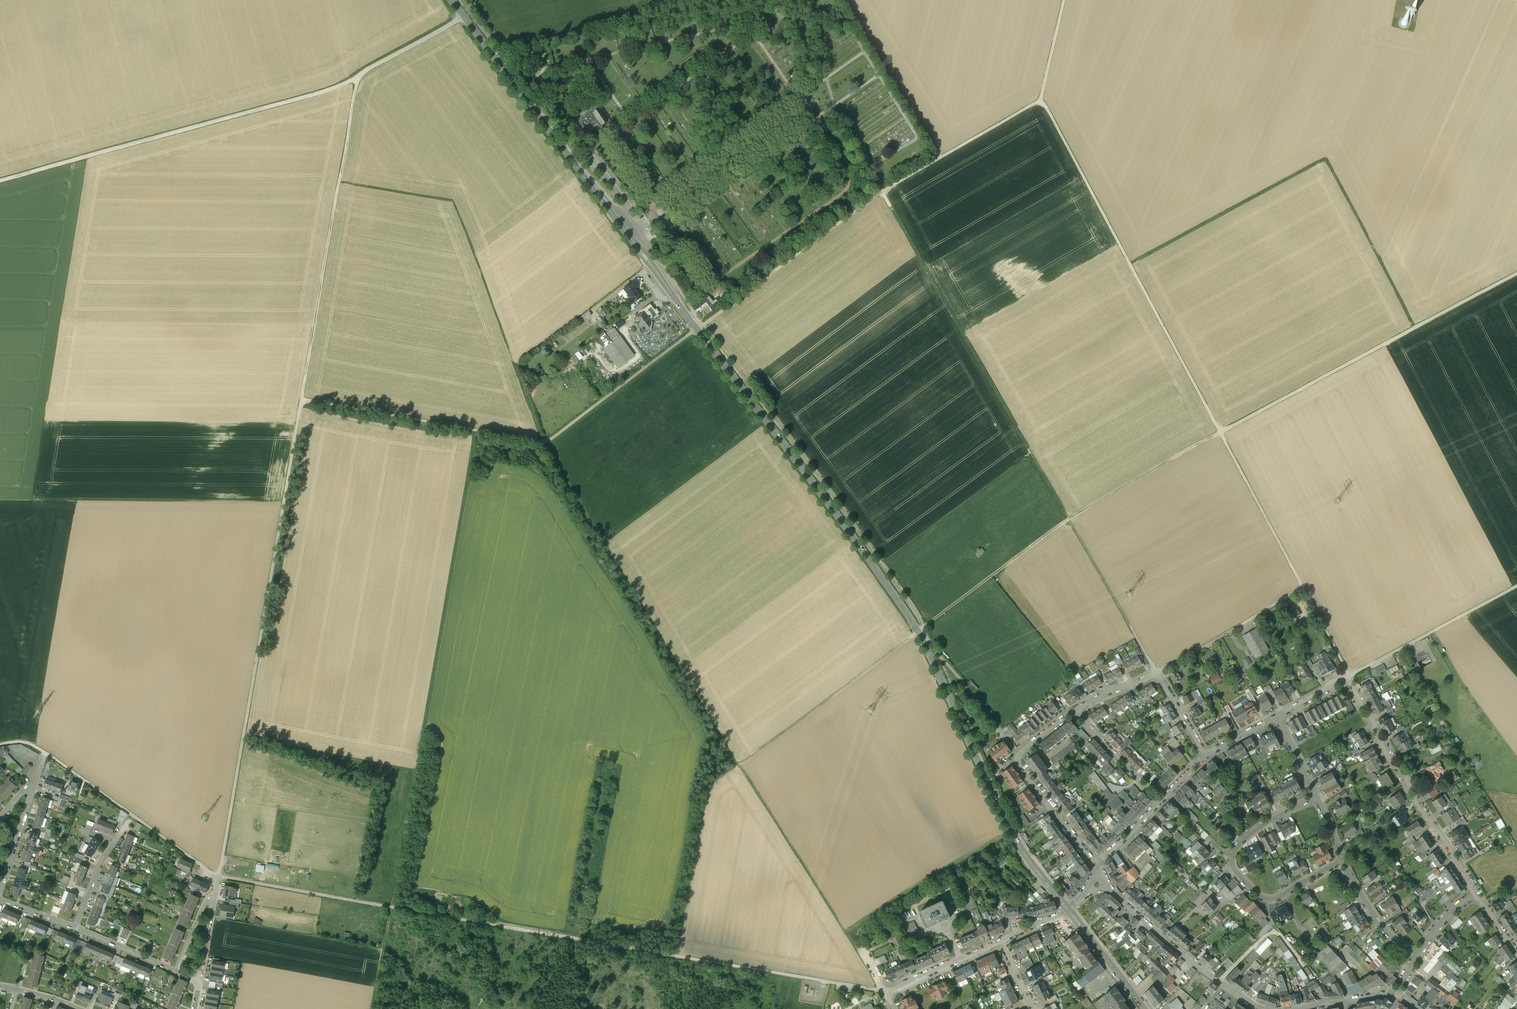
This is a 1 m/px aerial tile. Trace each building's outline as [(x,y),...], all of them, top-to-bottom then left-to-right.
[(598,105),(577,119),(586,132),(598,125),(602,131),(611,124),(598,105)] [(637,215),(632,208),(628,211),(632,218),(637,215)] [(635,281),(624,289),(631,298),(626,302),(629,306),(642,297),(636,288),(639,286),(635,281)] [(708,295),(693,307),(695,310),(707,302),(713,310),(722,303),(719,298),(713,302),(708,295)] [(641,314),(640,315),(637,318),(636,321),(638,322),(637,323),(638,325),(640,325),(642,328),(642,330),(643,331),(645,331),(645,332),(647,332),(648,331),(648,330),(650,329),(650,327),(649,326),(651,325),(651,323),(649,320),(656,315),(648,305),(642,309),(642,310),(641,311),(643,313),(642,314),(641,314)] [(602,318),(607,313),(600,307),(595,311),(602,318)] [(599,316),(595,320),(599,324),(603,320),(599,316)] [(620,319),(615,323),(619,328),(624,324),(620,319)] [(611,326),(604,331),(606,334),(613,329),(611,326)] [(635,354),(615,328),(613,329),(606,334),(612,342),(603,348),(618,367),(635,354)] [(579,350),(575,353),(576,355),(572,358),(575,363),(584,357),(579,350)] [(978,557),(985,551),(982,547),(975,553),(978,557)] [(1269,650),(1256,628),(1243,636),(1256,657),(1269,650)] [(1334,668),(1325,653),(1324,652),(1317,656),(1317,657),(1319,661),(1315,663),(1322,675),(1322,674),(1325,675),(1329,672),(1330,671),(1330,670),(1331,669),(1334,668)] [(1138,656),(1131,660),(1135,668),(1142,664),(1138,656)] [(1249,657),(1243,660),(1246,666),(1252,663),(1249,657)] [(1120,665),(1118,660),(1115,662),(1118,668),(1119,667),(1121,671),(1124,670),(1120,665)] [(1131,660),(1124,664),(1128,672),(1135,668),(1131,660)] [(1313,679),(1306,666),(1304,661),(1296,665),(1301,675),(1302,675),(1303,678),(1300,679),(1299,679),(1302,685),(1313,679)] [(1384,665),(1372,670),(1375,675),(1386,669),(1384,665)] [(1387,670),(1389,675),(1400,670),(1397,665),(1387,670)] [(1118,668),(1111,672),(1116,679),(1123,675),(1121,671),(1119,667),(1118,668)] [(1177,671),(1173,674),(1174,676),(1171,677),(1174,683),(1181,680),(1177,671)] [(1111,672),(1105,676),(1109,683),(1116,679),(1111,672)] [(1214,684),(1222,680),(1219,673),(1211,677),(1214,684)] [(1097,675),(1090,680),(1095,687),(1102,683),(1097,675)] [(1375,679),(1361,687),(1364,694),(1376,688),(1378,687),(1375,679)] [(1090,680),(1083,684),(1088,691),(1095,687),(1090,680)] [(1288,682),(1285,684),(1281,687),(1281,688),(1286,696),(1294,692),(1291,686),(1289,682),(1288,682)] [(1152,684),(1145,689),(1150,696),(1157,691),(1152,684)] [(1077,687),(1070,692),(1076,699),(1082,694),(1077,687)] [(1271,688),(1266,691),(1271,699),(1275,696),(1273,693),(1274,692),(1271,688)] [(1281,688),(1278,689),(1278,690),(1274,692),(1273,693),(1275,696),(1279,702),(1287,698),(1286,696),(1281,688)] [(1376,688),(1364,694),(1367,699),(1376,694),(1377,693),(1379,692),(1376,688)] [(1394,688),(1385,693),(1387,697),(1388,700),(1393,698),(1390,692),(1395,690),(1394,688)] [(1145,689),(1138,693),(1143,700),(1150,696),(1145,689)] [(1195,691),(1182,698),(1186,704),(1196,699),(1195,699),(1197,697),(1196,695),(1197,695),(1195,691)] [(1070,692),(1064,697),(1069,704),(1076,699),(1070,692)] [(1130,692),(1123,697),(1128,704),(1135,700),(1130,692)] [(1251,693),(1247,695),(1251,701),(1252,703),(1255,701),(1253,696),(1251,693)] [(1265,694),(1262,696),(1261,694),(1257,696),(1265,710),(1272,706),(1269,700),(1265,694)] [(1376,694),(1367,699),(1372,708),(1381,704),(1388,700),(1387,697),(1384,698),(1383,700),(1380,701),(1377,696),(1376,694)] [(1340,696),(1335,699),(1339,708),(1345,705),(1340,696)] [(1123,697),(1117,702),(1122,709),(1128,704),(1123,697)] [(1339,708),(1335,699),(1329,702),(1334,711),(1339,708)] [(1053,701),(1048,705),(1048,706),(1044,709),(1043,709),(1039,712),(1038,712),(1033,715),(1034,716),(1029,720),(1030,721),(1025,724),(1025,723),(1020,727),(1026,735),(1031,731),(1031,732),(1036,728),(1036,727),(1040,724),(1040,723),(1044,719),(1045,720),(1049,716),(1050,717),(1055,713),(1054,713),(1059,709),(1058,708),(1054,704),(1053,701)] [(1252,703),(1251,701),(1249,703),(1248,704),(1243,707),(1249,717),(1257,712),(1252,703)] [(1117,702),(1110,706),(1113,712),(1115,714),(1115,713),(1122,709),(1117,702)] [(1334,711),(1329,702),(1323,705),(1328,714),(1334,711)] [(1169,704),(1161,708),(1165,715),(1173,711),(1169,704)] [(1381,704),(1372,708),(1375,715),(1384,710),(1382,706),(1381,704)] [(1323,705),(1318,708),(1323,717),(1328,714),(1323,705)] [(1108,714),(1103,706),(1096,711),(1101,718),(1108,714)] [(1197,706),(1189,710),(1194,718),(1202,714),(1197,706)] [(1243,707),(1238,710),(1238,709),(1232,712),(1239,724),(1243,721),(1242,721),(1249,717),(1243,707)] [(1323,717),(1318,708),(1312,711),(1317,720),(1323,717)] [(1096,711),(1090,715),(1095,723),(1101,718),(1096,711)] [(1165,715),(1162,717),(1166,724),(1168,723),(1177,718),(1173,711),(1165,715)] [(1317,720),(1312,711),(1306,714),(1311,724),(1317,720)] [(1387,716),(1378,721),(1382,728),(1393,722),(1395,721),(1393,718),(1389,720),(1387,716)] [(1301,717),(1295,720),(1300,730),(1306,727),(1301,717)] [(1225,719),(1217,724),(1222,732),(1230,728),(1225,719)] [(1071,720),(1062,727),(1068,736),(1069,736),(1078,729),(1071,720)] [(1295,720),(1289,723),(1294,733),(1300,730),(1295,720)] [(1393,722),(1382,728),(1386,735),(1395,730),(1392,727),(1395,725),(1393,722)] [(1018,732),(1011,723),(1006,726),(1013,735),(1018,732)] [(1180,723),(1172,727),(1176,735),(1184,730),(1180,723)] [(1217,724),(1201,733),(1206,741),(1222,732),(1217,724)] [(1068,736),(1062,727),(1050,736),(1057,745),(1068,736)] [(1090,738),(1082,727),(1077,731),(1085,741),(1090,738)] [(1018,732),(1013,735),(1017,740),(1024,735),(1020,730),(1018,732)] [(1109,733),(1105,737),(1111,743),(1118,737),(1112,731),(1109,733)] [(1357,734),(1353,736),(1356,741),(1357,741),(1365,736),(1362,731),(1357,734)] [(1273,732),(1266,735),(1267,735),(1265,736),(1259,739),(1264,748),(1266,752),(1267,752),(1280,745),(1278,741),(1276,736),(1275,736),(1273,732)] [(1402,733),(1392,739),(1396,746),(1397,746),(1407,740),(1402,733)] [(1057,745),(1050,736),(1039,745),(1046,753),(1057,745)] [(1365,736),(1357,741),(1360,747),(1369,743),(1365,736)] [(1118,737),(1111,743),(1116,749),(1120,746),(1123,743),(1123,742),(1118,737)] [(1128,738),(1123,742),(1123,743),(1120,746),(1122,748),(1130,740),(1128,738)] [(1251,738),(1241,743),(1247,753),(1256,748),(1251,738)] [(1105,752),(1093,739),(1085,746),(1098,759),(1105,752)] [(1130,740),(1122,748),(1124,750),(1127,747),(1132,743),(1130,740)] [(1407,740),(1397,746),(1401,753),(1411,748),(1413,747),(1413,746),(1411,742),(1410,743),(1408,740),(1407,740)] [(999,745),(993,750),(992,749),(988,752),(996,762),(1010,751),(1003,741),(999,744),(999,745)] [(1054,765),(1077,747),(1074,742),(1050,760),(1054,765)] [(1241,743),(1227,751),(1233,763),(1248,755),(1247,753),(1241,743)] [(29,749),(20,745),(7,746),(7,749),(12,749),(13,751),(19,750),(26,754),(29,749)] [(1434,753),(1441,749),(1438,745),(1431,749),(1434,753)] [(1124,750),(1120,753),(1126,759),(1133,753),(1127,747),(1124,750)] [(1172,753),(1168,747),(1163,751),(1160,753),(1170,766),(1183,756),(1177,749),(1172,753)] [(1369,751),(1366,753),(1365,751),(1360,754),(1361,754),(1357,756),(1360,762),(1375,754),(1374,751),(1375,751),(1372,747),(1369,749),(1369,750),(1369,751)] [(38,754),(29,749),(26,754),(36,759),(38,754)] [(1105,752),(1098,759),(1104,766),(1108,763),(1112,759),(1105,752)] [(1047,769),(1035,753),(1026,760),(1038,777),(1045,771),(1047,769)] [(1138,759),(1133,753),(1126,759),(1132,765),(1138,759)] [(1223,753),(1216,758),(1219,763),(1226,758),(1223,753)] [(1263,753),(1257,756),(1260,762),(1266,758),(1265,758),(1263,753)] [(22,770),(7,754),(3,758),(18,773),(19,771),(20,772),(22,770)] [(1320,754),(1319,754),(1315,756),(1309,760),(1313,766),(1323,760),(1320,754)] [(1375,754),(1363,760),(1365,763),(1366,762),(1367,765),(1378,759),(1375,754)] [(1138,759),(1132,765),(1137,771),(1144,765),(1138,759)] [(1325,759),(1313,766),(1316,773),(1320,771),(1321,772),(1325,770),(1324,768),(1328,766),(1325,759)] [(1367,765),(1366,766),(1370,772),(1370,773),(1372,771),(1382,766),(1382,765),(1382,764),(1381,763),(1379,759),(1378,759),(1367,765)] [(1215,764),(1212,760),(1206,766),(1209,768),(1207,770),(1212,775),(1215,778),(1220,772),(1220,771),(1217,767),(1217,766),(1215,764)] [(1439,762),(1427,768),(1433,782),(1439,779),(1437,774),(1444,771),(1439,762)] [(22,770),(20,772),(23,775),(31,767),(28,763),(22,770)] [(1108,763),(1104,766),(1101,769),(1103,771),(1110,765),(1108,763)] [(1340,763),(1335,766),(1337,769),(1338,772),(1344,769),(1340,763)] [(1230,764),(1223,768),(1226,773),(1234,768),(1230,764)] [(1110,765),(1103,771),(1108,777),(1111,774),(1111,773),(1114,770),(1110,765)] [(1022,781),(1011,766),(1001,774),(1004,778),(1005,777),(1010,784),(1009,784),(1012,789),(1022,781)] [(1114,770),(1111,773),(1111,774),(1117,781),(1125,773),(1119,766),(1114,770)] [(1171,768),(1166,774),(1172,780),(1177,774),(1171,768)] [(1207,770),(1205,772),(1202,769),(1196,774),(1204,783),(1212,775),(1207,770)] [(1450,772),(1455,781),(1461,778),(1456,769),(1450,772)] [(1045,771),(1038,777),(1043,783),(1052,776),(1050,774),(1048,775),(1045,771)] [(1291,773),(1285,776),(1286,778),(1280,781),(1282,785),(1294,778),(1291,773)] [(1331,773),(1319,779),(1325,790),(1337,783),(1333,777),(1331,773)] [(1387,773),(1383,775),(1383,776),(1380,778),(1383,784),(1382,785),(1384,789),(1385,788),(1385,789),(1393,783),(1392,780),(1389,776),(1387,773)] [(1166,774),(1160,780),(1166,786),(1172,780),(1166,774)] [(1196,774),(1191,780),(1200,791),(1203,788),(1202,786),(1205,784),(1204,783),(1196,774)] [(1373,774),(1367,778),(1371,784),(1377,780),(1374,774),(1373,774)] [(1259,775),(1247,782),(1250,789),(1254,785),(1262,781),(1259,775)] [(1052,776),(1043,783),(1046,787),(1053,782),(1052,780),(1054,779),(1052,776)] [(1282,785),(1280,786),(1282,788),(1286,796),(1287,798),(1301,791),(1294,778),(1282,785)] [(54,782),(45,779),(43,787),(51,790),(54,782)] [(5,797),(8,795),(14,789),(13,789),(16,786),(9,780),(0,790),(0,793),(5,797)] [(1107,788),(1100,780),(1096,783),(1102,791),(1107,788)] [(1160,780),(1154,785),(1161,791),(1166,786),(1160,780)] [(79,784),(71,781),(68,789),(72,790),(71,793),(71,794),(75,795),(76,792),(79,784)] [(62,785),(54,782),(51,790),(60,792),(62,785)] [(1046,787),(1051,793),(1057,788),(1053,782),(1046,787)] [(1325,790),(1328,796),(1340,789),(1337,783),(1325,790)] [(1186,784),(1180,791),(1188,799),(1190,796),(1195,801),(1198,798),(1195,794),(1194,793),(1194,792),(1186,784)] [(1221,785),(1213,792),(1221,801),(1229,794),(1221,785)] [(1057,788),(1051,793),(1055,800),(1065,793),(1062,789),(1062,790),(1062,789),(1060,786),(1057,788)] [(1141,795),(1133,786),(1128,789),(1136,799),(1141,795)] [(1028,788),(1018,796),(1021,800),(1022,800),(1026,806),(1026,807),(1029,811),(1039,803),(1028,788)] [(1123,805),(1114,793),(1112,794),(1107,788),(1102,791),(1116,810),(1123,805)] [(1282,788),(1277,791),(1276,790),(1271,792),(1273,796),(1276,801),(1280,799),(1281,799),(1284,797),(1286,796),(1282,788)] [(1345,790),(1339,794),(1342,799),(1348,795),(1345,790)] [(1065,793),(1055,800),(1058,804),(1066,799),(1071,795),(1068,791),(1065,793)] [(1188,799),(1180,791),(1173,798),(1183,807),(1189,800),(1188,799)] [(1263,792),(1254,797),(1255,798),(1262,811),(1271,806),(1269,801),(1268,801),(1263,792)] [(1399,792),(1388,800),(1395,809),(1405,802),(1399,792)] [(1138,801),(1136,803),(1134,801),(1132,803),(1129,799),(1125,803),(1130,811),(1129,812),(1134,818),(1150,802),(1142,794),(1141,795),(1136,799),(1136,800),(1138,801)] [(1208,794),(1203,799),(1208,803),(1210,801),(1209,801),(1212,798),(1208,794)] [(1445,794),(1433,802),(1438,811),(1447,805),(1445,803),(1449,800),(1445,794)] [(43,797),(42,797),(39,806),(46,808),(49,799),(43,797)] [(1255,798),(1252,800),(1245,804),(1248,808),(1245,809),(1248,813),(1252,811),(1252,812),(1254,811),(1256,815),(1262,812),(1262,811),(1255,798)] [(1067,801),(1066,799),(1058,804),(1062,808),(1069,803),(1067,801)] [(1341,800),(1336,803),(1337,804),(1334,805),(1334,807),(1335,809),(1334,810),(1334,811),(1334,812),(1335,812),(1337,812),(1338,814),(1340,814),(1341,814),(1342,812),(1346,809),(1348,810),(1349,809),(1349,808),(1345,800),(1343,800),(1341,801),(1341,800)] [(1454,800),(1449,803),(1453,809),(1453,808),(1457,806),(1454,800)] [(1177,810),(1169,802),(1162,809),(1169,815),(1173,811),(1175,813),(1177,810)] [(1382,808),(1378,802),(1369,808),(1372,812),(1376,810),(1377,811),(1382,808)] [(1071,805),(1069,803),(1062,808),(1066,814),(1073,809),(1071,805)] [(46,808),(39,806),(36,815),(43,818),(46,808)] [(1453,809),(1441,816),(1448,826),(1457,820),(1460,818),(1453,808),(1453,809)] [(1162,809),(1155,816),(1162,823),(1169,815),(1162,809)] [(1116,810),(1109,817),(1110,817),(1112,820),(1113,818),(1117,814),(1116,813),(1118,812),(1116,810)] [(1129,812),(1125,816),(1119,810),(1118,812),(1116,813),(1117,814),(1120,817),(1122,819),(1128,825),(1134,818),(1129,812)] [(1196,817),(1189,810),(1185,814),(1193,821),(1196,817)] [(1075,811),(1068,817),(1074,825),(1081,820),(1077,813),(1075,811)] [(1400,812),(1393,817),(1396,822),(1395,822),(1398,827),(1404,823),(1405,823),(1408,821),(1402,812),(1401,812),(1400,812)] [(1023,814),(1019,817),(1025,826),(1029,824),(1030,823),(1023,814)] [(1048,814),(1038,821),(1039,821),(1044,828),(1046,827),(1053,821),(1048,814)] [(43,818),(36,815),(33,824),(40,826),(43,818)] [(1184,824),(1176,816),(1174,819),(1181,826),(1184,824)] [(1030,823),(1029,824),(1031,827),(1039,821),(1038,821),(1036,818),(1030,823)] [(1499,829),(1506,826),(1502,818),(1496,821),(1499,829)] [(97,819),(95,827),(103,830),(106,823),(97,819)] [(1090,823),(1095,827),(1098,823),(1094,819),(1090,823)] [(1122,819),(1116,824),(1122,831),(1128,825),(1122,819)] [(1458,823),(1461,827),(1463,826),(1467,823),(1465,819),(1458,823)] [(1081,820),(1074,825),(1080,834),(1085,828),(1087,827),(1081,820)] [(1158,827),(1151,820),(1146,826),(1153,832),(1158,827)] [(1053,821),(1046,827),(1051,834),(1059,829),(1053,821)] [(1116,824),(1113,821),(1110,823),(1114,827),(1112,829),(1117,836),(1122,831),(1116,824)] [(1292,826),(1289,821),(1284,824),(1289,834),(1294,832),(1295,831),(1292,826)] [(1415,822),(1411,825),(1406,829),(1410,837),(1412,836),(1422,829),(1417,821),(1415,823),(1415,822)] [(137,822),(133,828),(139,830),(142,825),(137,822)] [(106,823),(103,830),(111,833),(114,825),(106,823)] [(1284,824),(1279,827),(1281,831),(1284,837),(1289,834),(1284,824)] [(1350,824),(1342,829),(1346,834),(1345,835),(1346,837),(1347,837),(1356,831),(1353,826),(1352,827),(1350,824)] [(1153,832),(1146,826),(1141,831),(1148,838),(1153,832)] [(1461,827),(1458,829),(1457,829),(1455,830),(1455,831),(1451,833),(1459,845),(1466,840),(1470,838),(1470,836),(1468,837),(1466,833),(1467,832),(1463,826),(1461,827)] [(91,830),(83,827),(80,832),(88,836),(91,830)] [(1170,834),(1162,827),(1160,829),(1168,836),(1170,834)] [(139,830),(133,828),(130,833),(136,836),(139,831),(139,830)] [(1080,834),(1079,835),(1091,847),(1095,843),(1093,842),(1096,839),(1095,838),(1094,836),(1085,828),(1080,834)] [(1059,829),(1051,834),(1054,838),(1053,840),(1055,843),(1057,841),(1064,836),(1059,829)] [(1184,846),(1189,849),(1198,834),(1193,831),(1184,846)] [(1281,831),(1277,833),(1282,841),(1286,839),(1284,837),(1281,831)] [(38,835),(30,832),(27,842),(35,844),(38,835)] [(1183,838),(1177,832),(1173,836),(1179,842),(1183,838)] [(1270,834),(1270,835),(1267,836),(1272,845),(1278,842),(1279,842),(1276,837),(1274,832),(1273,832),(1272,832),(1271,832),(1270,833),(1270,834)] [(133,836),(127,834),(123,842),(130,845),(132,841),(135,842),(137,838),(133,837),(133,836)] [(1426,834),(1419,839),(1423,845),(1430,840),(1426,834)] [(1064,836),(1057,841),(1059,843),(1059,844),(1058,845),(1055,847),(1053,848),(1055,851),(1068,841),(1064,836)] [(1267,836),(1261,839),(1268,852),(1268,853),(1269,852),(1275,850),(1272,845),(1267,836)] [(1410,837),(1403,842),(1405,844),(1409,842),(1411,840),(1412,840),(1414,839),(1412,836),(1410,837)] [(100,842),(92,837),(88,845),(95,849),(100,842)] [(1148,845),(1139,837),(1135,841),(1143,849),(1146,852),(1148,854),(1152,850),(1148,845)] [(1099,844),(1096,839),(1093,842),(1095,843),(1091,847),(1097,854),(1105,848),(1101,843),(1099,844)] [(1103,841),(1101,843),(1105,848),(1110,844),(1106,839),(1103,841)] [(1423,845),(1419,847),(1423,853),(1427,850),(1433,846),(1430,840),(1423,845)] [(1459,845),(1457,846),(1462,853),(1470,848),(1471,847),(1466,840),(1459,845)] [(1050,841),(1043,846),(1046,850),(1047,849),(1051,846),(1053,845),(1050,841)] [(1068,841),(1055,851),(1057,853),(1062,850),(1062,849),(1064,850),(1065,852),(1072,847),(1068,841)] [(1135,841),(1125,851),(1133,860),(1143,849),(1135,841)] [(1156,841),(1153,844),(1157,849),(1161,846),(1156,841)] [(35,844),(27,842),(24,851),(31,853),(35,844)] [(130,845),(123,842),(119,851),(127,854),(130,845)] [(1193,858),(1204,848),(1201,845),(1198,842),(1189,850),(1192,853),(1191,855),(1193,858)] [(95,849),(88,845),(83,853),(90,857),(95,849)] [(1254,845),(1248,848),(1248,850),(1246,851),(1250,859),(1254,857),(1255,859),(1259,856),(1258,855),(1262,853),(1257,845),(1255,846),(1254,845)] [(1323,845),(1316,849),(1317,849),(1319,852),(1319,854),(1313,857),(1316,863),(1318,865),(1325,861),(1325,860),(1330,858),(1331,858),(1327,849),(1325,850),(1323,845)] [(1072,847),(1065,852),(1067,854),(1067,855),(1066,855),(1062,858),(1064,861),(1066,859),(1076,852),(1072,847)] [(1470,848),(1462,853),(1467,860),(1480,851),(1477,847),(1472,851),(1470,848)] [(1204,848),(1193,858),(1199,864),(1204,860),(1210,854),(1204,848)] [(31,853),(24,851),(21,859),(29,862),(31,853)] [(127,854),(119,851),(116,860),(123,863),(127,854)] [(1436,851),(1430,855),(1433,861),(1440,857),(1436,851)] [(70,854),(68,860),(80,864),(83,855),(76,852),(75,856),(70,854)] [(1076,852),(1066,859),(1068,862),(1071,860),(1072,861),(1073,862),(1072,863),(1072,864),(1074,863),(1080,858),(1076,852)] [(1124,865),(1116,853),(1113,856),(1119,865),(1117,866),(1119,868),(1124,865)] [(1313,857),(1311,858),(1309,857),(1308,858),(1311,865),(1316,863),(1313,857)] [(1440,857),(1433,861),(1437,867),(1444,862),(1440,857)] [(1080,858),(1074,863),(1076,865),(1075,866),(1073,868),(1074,871),(1076,869),(1084,863),(1080,858)] [(1116,869),(1110,858),(1104,864),(1104,866),(1108,874),(1116,869)] [(1164,858),(1159,865),(1166,871),(1172,865),(1164,858)] [(1308,858),(1303,861),(1306,867),(1311,865),(1308,858)] [(1209,863),(1204,868),(1208,873),(1217,864),(1213,859),(1209,863)] [(1300,863),(1298,859),(1292,862),(1295,866),(1290,868),(1295,875),(1307,869),(1306,867),(1303,861),(1300,863)] [(193,865),(181,860),(178,867),(183,869),(190,872),(190,871),(193,865)] [(1060,863),(1056,867),(1060,872),(1064,868),(1062,866),(1060,863)] [(1081,878),(1085,880),(1089,872),(1090,872),(1090,870),(1089,870),(1084,863),(1076,869),(1080,874),(1079,874),(1080,876),(1081,875),(1082,876),(1081,878)] [(1143,879),(1152,867),(1149,863),(1139,875),(1140,875),(1143,879)] [(1253,864),(1246,868),(1249,873),(1256,869),(1253,864)] [(86,868),(79,865),(76,873),(83,876),(86,868)] [(117,867),(110,865),(107,874),(114,876),(117,867)] [(1133,867),(1129,871),(1124,865),(1119,868),(1124,876),(1125,875),(1127,879),(1130,882),(1131,884),(1135,879),(1140,875),(1139,875),(1136,870),(1133,867)] [(1449,866),(1438,874),(1439,876),(1444,873),(1446,876),(1453,872),(1449,866)] [(26,870),(19,867),(16,876),(23,879),(26,870)] [(1435,867),(1427,873),(1429,876),(1433,873),(1437,870),(1435,867)] [(1282,870),(1274,874),(1280,884),(1287,880),(1284,874),(1282,870)] [(1220,871),(1214,877),(1216,879),(1222,873),(1220,871)] [(1373,871),(1362,878),(1365,884),(1373,879),(1377,877),(1377,876),(1373,871)] [(1453,872),(1446,876),(1448,880),(1445,882),(1447,884),(1457,877),(1456,875),(1453,872)] [(83,876),(76,873),(73,881),(80,884),(83,876)] [(114,876),(107,874),(103,883),(110,885),(114,876)] [(1079,882),(1079,881),(1072,877),(1070,874),(1066,877),(1067,878),(1070,881),(1074,884),(1080,888),(1083,884),(1079,882)] [(63,875),(60,886),(67,888),(69,877),(63,875)] [(1119,876),(1117,877),(1116,876),(1111,878),(1116,886),(1124,882),(1127,879),(1125,875),(1124,876),(1120,878),(1119,876)] [(1219,880),(1215,884),(1221,890),(1230,881),(1224,875),(1219,880)] [(23,879),(16,876),(13,885),(20,888),(25,890),(27,883),(22,882),(23,879)] [(1457,877),(1447,884),(1448,886),(1448,887),(1452,885),(1454,888),(1461,883),(1458,880),(1459,880),(1457,877)] [(1217,878),(1210,884),(1212,887),(1215,884),(1219,880),(1217,878)] [(201,882),(193,879),(190,886),(198,890),(201,882)] [(210,886),(201,882),(198,890),(207,893),(210,886)] [(1377,884),(1368,889),(1372,895),(1383,888),(1379,882),(1377,884)] [(110,885),(103,883),(100,892),(107,895),(110,885)] [(1448,895),(1447,896),(1448,898),(1449,899),(1464,889),(1461,883),(1454,888),(1456,891),(1454,892),(1453,892),(1448,895)] [(1080,888),(1074,884),(1070,888),(1071,889),(1076,896),(1080,888)] [(1144,884),(1142,887),(1139,891),(1137,894),(1136,895),(1134,893),(1128,899),(1132,903),(1138,897),(1141,893),(1146,888),(1147,887),(1144,884)] [(20,888),(13,885),(9,895),(17,897),(20,888)] [(229,887),(225,886),(224,890),(223,893),(224,893),(223,898),(226,898),(231,899),(232,899),(235,900),(235,899),(236,893),(237,893),(238,889),(237,889),(237,888),(232,888),(233,887),(229,887)] [(1239,886),(1230,893),(1225,886),(1221,891),(1230,901),(1242,891),(1239,886)] [(1129,889),(1128,888),(1122,894),(1128,899),(1134,893),(1129,889)] [(1383,888),(1372,895),(1376,901),(1383,897),(1387,894),(1383,888)] [(1071,889),(1069,891),(1067,890),(1064,892),(1071,900),(1076,896),(1071,889)] [(1199,889),(1189,899),(1192,903),(1202,893),(1199,889)] [(1174,898),(1167,891),(1165,893),(1166,894),(1165,896),(1171,901),(1172,900),(1174,898)] [(1307,892),(1303,894),(1300,896),(1305,905),(1308,903),(1309,904),(1313,902),(1311,897),(1307,892)] [(76,895),(68,893),(65,900),(73,903),(76,895)] [(1054,901),(1051,902),(1049,898),(1048,898),(1043,893),(1040,896),(1044,900),(1046,899),(1047,903),(1050,912),(1057,910),(1054,901)] [(1138,897),(1132,903),(1137,907),(1142,901),(1140,899),(1141,898),(1142,898),(1144,895),(1141,893),(1138,897)] [(1105,894),(1089,909),(1092,914),(1095,911),(1098,914),(1102,911),(1105,915),(1106,914),(1109,911),(1105,907),(1110,903),(1116,909),(1120,906),(1120,905),(1110,895),(1109,896),(1107,894),(1105,894)] [(184,909),(193,913),(195,907),(196,907),(197,905),(196,904),(199,898),(191,895),(184,909)] [(1046,899),(1044,900),(1040,896),(1039,895),(1036,899),(1041,904),(1043,903),(1044,904),(1041,905),(1043,914),(1050,912),(1047,903),(1046,899)] [(1236,901),(1235,902),(1241,908),(1249,901),(1243,895),(1236,901)] [(1153,899),(1141,911),(1145,915),(1151,909),(1148,906),(1150,906),(1154,901),(1155,901),(1158,899),(1155,896),(1153,899)] [(104,900),(97,897),(93,905),(100,908),(104,900)] [(1142,901),(1137,907),(1141,911),(1153,899),(1150,897),(1150,898),(1146,902),(1145,903),(1143,901),(1142,901)] [(1209,899),(1202,905),(1205,907),(1204,908),(1210,914),(1217,907),(1212,902),(1213,901),(1210,898),(1209,899)] [(1392,898),(1386,902),(1387,903),(1384,905),(1385,907),(1383,908),(1384,908),(1383,909),(1383,911),(1385,911),(1386,911),(1389,915),(1393,912),(1399,908),(1392,898)] [(1040,904),(1035,899),(1031,903),(1035,907),(1037,915),(1037,916),(1043,914),(1041,905),(1040,904)] [(73,903),(65,900),(62,909),(70,912),(73,903)] [(1031,903),(1028,900),(1023,905),(1026,908),(1026,916),(1033,916),(1037,916),(1037,915),(1035,907),(1031,903)] [(950,917),(943,901),(920,911),(928,928),(950,917)] [(1249,901),(1241,908),(1245,913),(1247,911),(1249,913),(1257,906),(1253,902),(1251,903),(1249,901)] [(1348,901),(1339,907),(1342,910),(1345,908),(1350,905),(1348,901)] [(1499,901),(1491,906),(1496,913),(1504,908),(1499,901)] [(100,908),(93,905),(90,914),(97,917),(100,908)] [(229,906),(222,905),(221,909),(220,912),(221,912),(220,916),(226,917),(233,918),(232,917),(234,907),(234,908),(234,907),(235,907),(229,906)] [(1158,905),(1153,910),(1151,909),(1145,915),(1152,922),(1159,914),(1163,910),(1158,905)] [(1284,905),(1282,907),(1278,910),(1276,910),(1275,912),(1279,920),(1280,921),(1283,919),(1284,919),(1285,919),(1286,918),(1287,918),(1288,917),(1291,915),(1286,906),(1284,905)] [(1257,906),(1249,913),(1259,923),(1263,919),(1266,916),(1257,906)] [(1346,911),(1344,912),(1344,913),(1348,919),(1359,912),(1354,906),(1346,911)] [(1021,907),(1018,907),(1018,908),(1015,908),(1015,916),(1026,916),(1026,908),(1021,908),(1021,907)] [(1006,908),(1002,908),(1005,917),(1015,916),(1015,908),(1006,908)] [(1399,908),(1393,912),(1395,916),(1402,912),(1399,908)] [(3,909),(0,917),(8,920),(11,912),(3,909)] [(193,913),(184,909),(178,923),(186,927),(189,921),(191,918),(190,918),(193,913)] [(1112,913),(1108,917),(1106,914),(1105,915),(1104,916),(1110,923),(1110,922),(1112,921),(1111,921),(1115,917),(1114,916),(1119,912),(1116,909),(1112,913)] [(987,911),(979,914),(982,920),(990,917),(987,911)] [(1425,918),(1418,911),(1413,916),(1415,919),(1418,922),(1421,919),(1422,921),(1425,918)] [(19,915),(11,912),(8,920),(16,923),(19,915)] [(1279,920),(1275,912),(1270,915),(1274,923),(1279,920)] [(1348,919),(1353,927),(1357,924),(1365,919),(1363,915),(1361,916),(1359,912),(1348,919)] [(1490,928),(1480,912),(1470,918),(1481,934),(1490,928)] [(1506,913),(1499,918),(1502,922),(1509,918),(1506,913)] [(97,917),(90,914),(86,924),(93,926),(97,917)] [(1165,915),(1162,918),(1161,918),(1159,917),(1153,922),(1159,928),(1162,925),(1169,919),(1165,915)] [(1401,916),(1392,922),(1398,930),(1406,924),(1407,924),(1401,916)] [(260,925),(262,921),(255,917),(252,921),(260,925)] [(1122,917),(1120,920),(1119,918),(1118,919),(1115,917),(1111,921),(1112,921),(1110,922),(1112,924),(1113,926),(1116,924),(1117,923),(1120,926),(1121,927),(1127,921),(1122,917)] [(1134,919),(1133,918),(1131,920),(1132,920),(1129,922),(1134,927),(1139,921),(1135,918),(1134,919)] [(1509,918),(1502,922),(1506,927),(1513,923),(1511,920),(1509,918)] [(1263,919),(1259,923),(1263,928),(1267,924),(1263,919)] [(1365,919),(1357,924),(1361,930),(1362,932),(1370,927),(1370,926),(1365,919)] [(1459,919),(1451,926),(1454,930),(1463,923),(1459,919)] [(39,924),(31,920),(28,928),(36,931),(39,924)] [(914,921),(900,928),(905,938),(918,932),(914,921)] [(1000,922),(993,925),(997,933),(1004,930),(1001,922),(1000,922)] [(1127,922),(1123,927),(1124,928),(1123,929),(1124,930),(1124,931),(1125,932),(1123,934),(1126,937),(1130,933),(1129,932),(1130,931),(1134,927),(1129,922),(1129,923),(1127,922)] [(1513,923),(1506,927),(1509,933),(1515,929),(1516,928),(1515,926),(1515,925),(1513,922),(1513,923)] [(47,927),(39,924),(36,931),(44,935),(47,927)] [(984,924),(978,927),(979,930),(976,931),(981,941),(986,939),(989,938),(990,937),(986,928),(984,924)] [(993,924),(988,926),(988,927),(986,928),(990,937),(997,933),(993,925),(993,924)] [(1406,924),(1399,929),(1403,935),(1410,930),(1406,924)] [(1169,931),(1162,925),(1159,928),(1157,929),(1165,936),(1166,934),(1169,931)] [(1050,926),(1046,928),(1045,926),(1041,928),(1044,935),(1053,931),(1050,926)] [(1175,926),(1169,931),(1166,934),(1177,943),(1184,937),(1186,936),(1175,926)] [(123,927),(119,936),(127,940),(131,930),(123,927)] [(1117,928),(1113,932),(1116,936),(1117,937),(1119,935),(1121,933),(1117,928)] [(169,943),(177,947),(180,941),(181,942),(182,938),(181,938),(184,933),(176,929),(169,943)] [(1145,937),(1138,930),(1134,935),(1138,938),(1141,942),(1144,939),(1145,937)] [(976,931),(960,939),(964,949),(981,941),(976,931)] [(1053,931),(1044,935),(1046,939),(1048,944),(1055,941),(1052,935),(1054,934),(1053,931)] [(1134,935),(1130,931),(1129,932),(1130,933),(1126,937),(1123,940),(1122,940),(1117,944),(1119,947),(1129,939),(1133,943),(1138,938),(1134,935)] [(1155,937),(1150,931),(1147,934),(1151,941),(1155,937)] [(67,936),(58,932),(55,939),(64,943),(67,936)] [(1449,932),(1446,935),(1445,935),(1445,936),(1443,938),(1443,937),(1442,938),(1443,939),(1440,941),(1443,944),(1448,949),(1450,946),(1450,945),(1453,943),(1456,940),(1449,932)] [(1037,934),(1029,938),(1033,948),(1042,944),(1037,934)] [(1087,950),(1075,934),(1064,942),(1076,958),(1077,957),(1087,950)] [(900,935),(895,937),(900,948),(903,947),(905,945),(900,935)] [(1501,943),(1495,935),(1488,940),(1494,948),(1501,943)] [(76,939),(67,936),(64,943),(73,946),(76,939)] [(1164,944),(1155,937),(1151,941),(1150,942),(1155,947),(1146,956),(1149,959),(1156,952),(1164,944)] [(1184,937),(1177,943),(1185,950),(1191,942),(1184,937)] [(1288,950),(1278,937),(1275,940),(1280,947),(1283,953),(1284,954),(1288,950)] [(1029,938),(1022,941),(1026,951),(1033,948),(1029,938)] [(1268,938),(1256,950),(1260,955),(1273,942),(1268,938)] [(1369,944),(1371,943),(1374,949),(1381,945),(1378,940),(1374,942),(1372,938),(1367,940),(1369,944)] [(1022,941),(1013,945),(1015,950),(1014,951),(1014,952),(1014,953),(1015,953),(1016,953),(1019,959),(1028,955),(1026,951),(1022,941)] [(177,947),(169,943),(163,958),(171,961),(174,955),(174,956),(176,953),(175,953),(177,947)] [(1201,943),(1193,949),(1197,952),(1202,948),(1202,947),(1203,946),(1201,943)] [(96,947),(87,944),(84,951),(93,954),(96,947)] [(950,953),(946,944),(929,952),(929,953),(933,961),(950,953)] [(1165,954),(1169,949),(1164,944),(1156,952),(1159,955),(1162,951),(1165,954)] [(1390,967),(1379,955),(1369,944),(1365,947),(1368,951),(1367,952),(1369,954),(1366,956),(1362,953),(1359,956),(1369,965),(1374,970),(1378,974),(1379,973),(1376,969),(1380,966),(1385,972),(1390,967)] [(1448,949),(1443,944),(1440,947),(1446,953),(1450,950),(1448,949)] [(1506,945),(1498,950),(1499,952),(1498,953),(1499,955),(1498,957),(1500,959),(1502,956),(1509,951),(1506,945)] [(1362,953),(1355,946),(1352,950),(1356,953),(1359,956),(1362,953)] [(105,951),(96,947),(93,954),(102,958),(105,951)] [(900,948),(894,951),(897,956),(905,952),(903,947),(900,948)] [(1345,964),(1329,947),(1318,956),(1314,952),(1312,954),(1316,957),(1330,972),(1333,969),(1337,965),(1341,969),(1345,964)] [(1132,954),(1137,958),(1142,951),(1136,948),(1132,954)] [(1192,948),(1187,952),(1195,959),(1198,956),(1196,954),(1197,953),(1197,952),(1193,949),(1192,948)] [(1179,957),(1169,949),(1165,954),(1166,955),(1167,956),(1163,960),(1162,962),(1161,963),(1160,965),(1163,967),(1170,959),(1171,960),(1172,959),(1174,961),(1179,957)] [(1097,962),(1087,950),(1077,957),(1087,970),(1097,962)] [(113,955),(105,951),(102,958),(110,962),(113,955)] [(1363,960),(1353,951),(1349,955),(1359,964),(1363,960)] [(1509,951),(1502,956),(1500,959),(1502,960),(1503,958),(1506,961),(1513,957),(1509,951)] [(1149,959),(1147,961),(1151,965),(1156,961),(1154,959),(1159,955),(1156,952),(1149,959)] [(929,953),(913,961),(916,968),(917,970),(934,963),(933,961),(929,953)] [(1205,953),(1199,961),(1206,966),(1207,964),(1211,959),(1205,953)] [(31,969),(40,972),(44,956),(35,954),(34,961),(33,961),(32,963),(33,963),(31,969)] [(988,964),(997,960),(994,954),(985,958),(988,964)] [(985,958),(976,962),(980,970),(982,975),(991,971),(988,964),(985,958)] [(1211,959),(1207,964),(1212,967),(1215,963),(1216,963),(1218,961),(1214,958),(1213,960),(1211,959)] [(1228,962),(1215,974),(1219,977),(1231,966),(1234,963),(1228,958),(1226,961),(1228,962)] [(133,963),(124,959),(121,966),(130,970),(133,963)] [(1496,965),(1494,967),(1497,969),(1502,961),(1502,960),(1500,959),(1497,963),(1497,964),(1496,965)] [(912,960),(901,965),(905,974),(916,968),(913,961),(912,960)] [(997,960),(988,964),(991,971),(994,970),(996,970),(995,969),(996,967),(999,966),(997,960)] [(1087,970),(1082,973),(1083,974),(1075,979),(1079,983),(1078,984),(1079,986),(1080,985),(1082,988),(1089,982),(1105,970),(1098,961),(1097,962),(1087,970)] [(1158,963),(1156,961),(1151,965),(1156,970),(1160,965),(1161,963),(1160,962),(1158,963)] [(1255,961),(1244,972),(1247,974),(1250,976),(1252,974),(1253,973),(1261,966),(1255,961)] [(896,963),(895,962),(894,962),(892,963),(891,964),(891,965),(892,966),(893,969),(893,970),(897,977),(905,974),(901,965),(898,966),(896,963)] [(1508,967),(1511,971),(1507,974),(1505,977),(1507,979),(1513,973),(1513,974),(1516,971),(1516,963),(1516,962),(1508,967)] [(142,966),(133,963),(130,970),(139,973),(142,966)] [(970,965),(961,969),(965,978),(974,973),(970,965)] [(1160,965),(1156,970),(1152,973),(1154,975),(1152,978),(1154,980),(1157,978),(1159,980),(1163,977),(1164,978),(1167,976),(1169,974),(1167,972),(1165,970),(1163,967),(1160,965)] [(151,970),(142,966),(139,973),(148,977),(151,970)] [(1031,969),(1025,972),(1030,981),(1035,978),(1042,975),(1038,966),(1031,969)] [(1187,974),(1191,977),(1197,970),(1192,967),(1187,974)] [(1237,967),(1226,978),(1230,982),(1233,985),(1237,980),(1234,978),(1237,975),(1241,970),(1237,967)] [(1278,974),(1269,967),(1257,978),(1252,985),(1255,987),(1257,988),(1261,982),(1267,986),(1268,984),(1278,974)] [(1396,973),(1390,967),(1385,972),(1390,977),(1384,983),(1385,983),(1388,987),(1391,984),(1396,979),(1396,978),(1398,976),(1395,973),(1396,973)] [(40,972),(31,969),(30,976),(29,976),(28,978),(29,978),(27,985),(36,987),(40,972)] [(961,969),(953,973),(956,978),(958,983),(966,979),(965,978),(961,969)] [(1307,978),(1301,969),(1297,972),(1303,980),(1307,978)] [(893,970),(888,972),(887,971),(885,972),(889,981),(897,977),(893,970)] [(1352,971),(1343,975),(1343,974),(1342,975),(1347,986),(1358,982),(1352,971)] [(1509,982),(1511,985),(1516,980),(1516,979),(1516,971),(1513,974),(1514,975),(1514,977),(1509,982)] [(211,972),(210,972),(210,975),(210,978),(216,979),(221,980),(223,975),(211,972)] [(1250,976),(1245,984),(1249,986),(1248,985),(1254,977),(1253,976),(1254,975),(1253,973),(1252,974),(1250,976)] [(1242,981),(1238,979),(1237,980),(1233,985),(1232,985),(1240,991),(1245,984),(1250,976),(1247,974),(1242,981)] [(1331,975),(1327,977),(1330,983),(1331,985),(1337,983),(1332,974),(1331,975)] [(1377,974),(1371,977),(1370,975),(1365,978),(1365,979),(1358,982),(1360,987),(1362,992),(1370,987),(1371,989),(1378,985),(1378,986),(1385,983),(1384,983),(1382,980),(1377,974)] [(1136,985),(1143,980),(1138,975),(1132,979),(1136,985)] [(1284,980),(1282,975),(1279,975),(1280,991),(1285,990),(1287,990),(1286,987),(1284,980)] [(1167,976),(1164,978),(1163,977),(1159,980),(1170,993),(1176,987),(1172,983),(1173,982),(1167,976)] [(1326,976),(1320,980),(1321,982),(1323,985),(1328,982),(1328,983),(1330,983),(1327,977),(1326,976)] [(1417,977),(1404,993),(1409,996),(1422,981),(1417,977)] [(1502,980),(1498,977),(1495,981),(1501,986),(1504,983),(1502,980)] [(1315,979),(1305,985),(1307,987),(1309,991),(1316,988),(1319,986),(1316,981),(1315,979)] [(1439,985),(1430,979),(1426,984),(1433,989),(1436,991),(1439,985)] [(173,994),(181,997),(183,992),(184,992),(185,989),(184,989),(187,983),(179,980),(173,994)] [(1011,987),(1007,980),(1002,982),(999,984),(1002,991),(1011,987)] [(1320,980),(1319,980),(1316,981),(1319,986),(1316,988),(1320,994),(1326,990),(1325,989),(1323,985),(1321,982),(1320,980)] [(950,992),(945,981),(941,983),(939,982),(939,984),(934,986),(932,985),(931,987),(928,989),(933,999),(934,999),(934,1000),(938,998),(938,999),(946,995),(946,994),(949,993),(949,992),(950,992)] [(1041,982),(1032,987),(1036,995),(1045,991),(1041,982)] [(1358,982),(1347,986),(1349,991),(1346,992),(1344,990),(1342,991),(1342,992),(1344,998),(1358,995),(1356,988),(1360,987),(1358,982)] [(1212,983),(1206,990),(1207,989),(1211,992),(1209,995),(1211,996),(1218,988),(1212,983)] [(1335,993),(1327,993),(1326,991),(1326,990),(1320,994),(1323,1000),(1344,998),(1342,992),(1342,991),(1337,983),(1331,985),(1335,993)] [(1245,984),(1240,991),(1246,994),(1251,988),(1249,986),(1245,984)] [(1251,988),(1246,994),(1248,996),(1255,987),(1252,985),(1251,988)] [(1450,993),(1439,985),(1436,991),(1442,995),(1446,998),(1450,993)] [(1153,986),(1145,993),(1155,1007),(1164,1000),(1153,986)] [(1279,1001),(1270,998),(1271,997),(1272,996),(1275,987),(1272,986),(1271,988),(1268,997),(1266,1005),(1274,1008),(1276,1002),(1279,1002),(1279,1001)] [(1294,995),(1291,995),(1291,994),(1292,994),(1290,989),(1289,989),(1288,986),(1286,987),(1287,990),(1289,996),(1291,1005),(1296,1004),(1294,995)] [(1002,991),(995,995),(998,1002),(1003,1000),(1014,994),(1011,987),(1002,991)] [(1103,996),(1113,1008),(1114,1008),(1123,1002),(1125,1001),(1115,987),(1103,996)] [(1265,996),(1257,993),(1255,1001),(1259,1003),(1266,1005),(1268,997),(1271,988),(1268,987),(1265,992),(1266,992),(1265,996)] [(816,989),(811,988),(810,989),(807,989),(806,995),(817,997),(818,991),(816,990),(816,989)] [(1433,989),(1426,998),(1422,996),(1418,1002),(1426,1008),(1432,1002),(1432,1001),(1439,993),(1436,991),(1433,989)] [(1045,991),(1036,995),(1040,1003),(1048,1000),(1050,998),(1050,997),(1046,990),(1045,991)] [(1286,995),(1282,996),(1282,997),(1280,997),(1281,1001),(1282,1007),(1291,1005),(1289,996),(1287,990),(1285,990),(1286,991),(1284,992),(1286,995)] [(1452,990),(1450,993),(1446,998),(1442,995),(1436,1003),(1434,1006),(1437,1008),(1440,1008),(1442,1006),(1445,1007),(1446,1004),(1449,1000),(1453,1004),(1452,1006),(1454,1007),(1461,997),(1452,990)] [(85,994),(78,991),(76,997),(82,1000),(85,994)] [(85,994),(82,1000),(88,1003),(91,997),(89,996),(91,993),(86,991),(85,994)] [(1439,993),(1432,1001),(1436,1003),(1442,995),(1439,993)] [(101,994),(99,1000),(97,999),(95,1005),(101,1007),(106,996),(101,994)] [(173,994),(167,1008),(168,1008),(176,1008),(177,1006),(178,1006),(179,1003),(178,1003),(181,997),(173,994)] [(1014,994),(1003,1000),(1005,1004),(1006,1004),(1007,1007),(1006,1007),(1007,1008),(1010,1006),(1015,1004),(1013,1001),(1015,1000),(1016,1000),(1016,999),(1014,994)] [(1311,994),(1308,994),(1309,998),(1304,1000),(1305,1004),(1316,1000),(1312,994),(1311,994)] [(101,1007),(105,1008),(108,1008),(110,1004),(113,998),(106,995),(106,996),(101,1007)] [(32,999),(32,1000),(33,999),(23,996),(23,997),(24,997),(22,1003),(21,1002),(20,1005),(21,1006),(19,1008),(29,1008),(32,999)] [(915,1000),(913,996),(912,997),(911,996),(901,1001),(903,1004),(902,1006),(904,1007),(905,1008),(919,1008),(918,1008),(919,1008),(915,1000)] [(1103,996),(1094,1003),(1098,1008),(1113,1008),(1103,996)] [(1202,996),(1197,1002),(1201,1006),(1206,999),(1202,996)] [(1504,997),(1497,1008),(1498,1008),(1508,1008),(1512,1005),(1504,997)] [(1087,998),(1082,1001),(1087,1008),(1092,1004),(1087,998)] [(1169,1004),(1173,1008),(1183,1008),(1181,1007),(1183,1005),(1177,998),(1169,1004)] [(1380,1002),(1378,1000),(1368,1002),(1370,1008),(1374,1008),(1377,1008),(1378,1008),(1388,1008),(1389,1007),(1390,1007),(1393,1003),(1388,999),(1387,1000),(1385,998),(1383,1002),(1381,1001),(1380,1002)] [(1214,999),(1209,1007),(1211,1008),(1225,1008),(1228,1003),(1225,1002),(1219,999),(1217,1001),(1214,999)] [(1426,1008),(1428,1008),(1437,1008),(1434,1006),(1436,1003),(1432,1001),(1432,1002),(1426,1008)]
